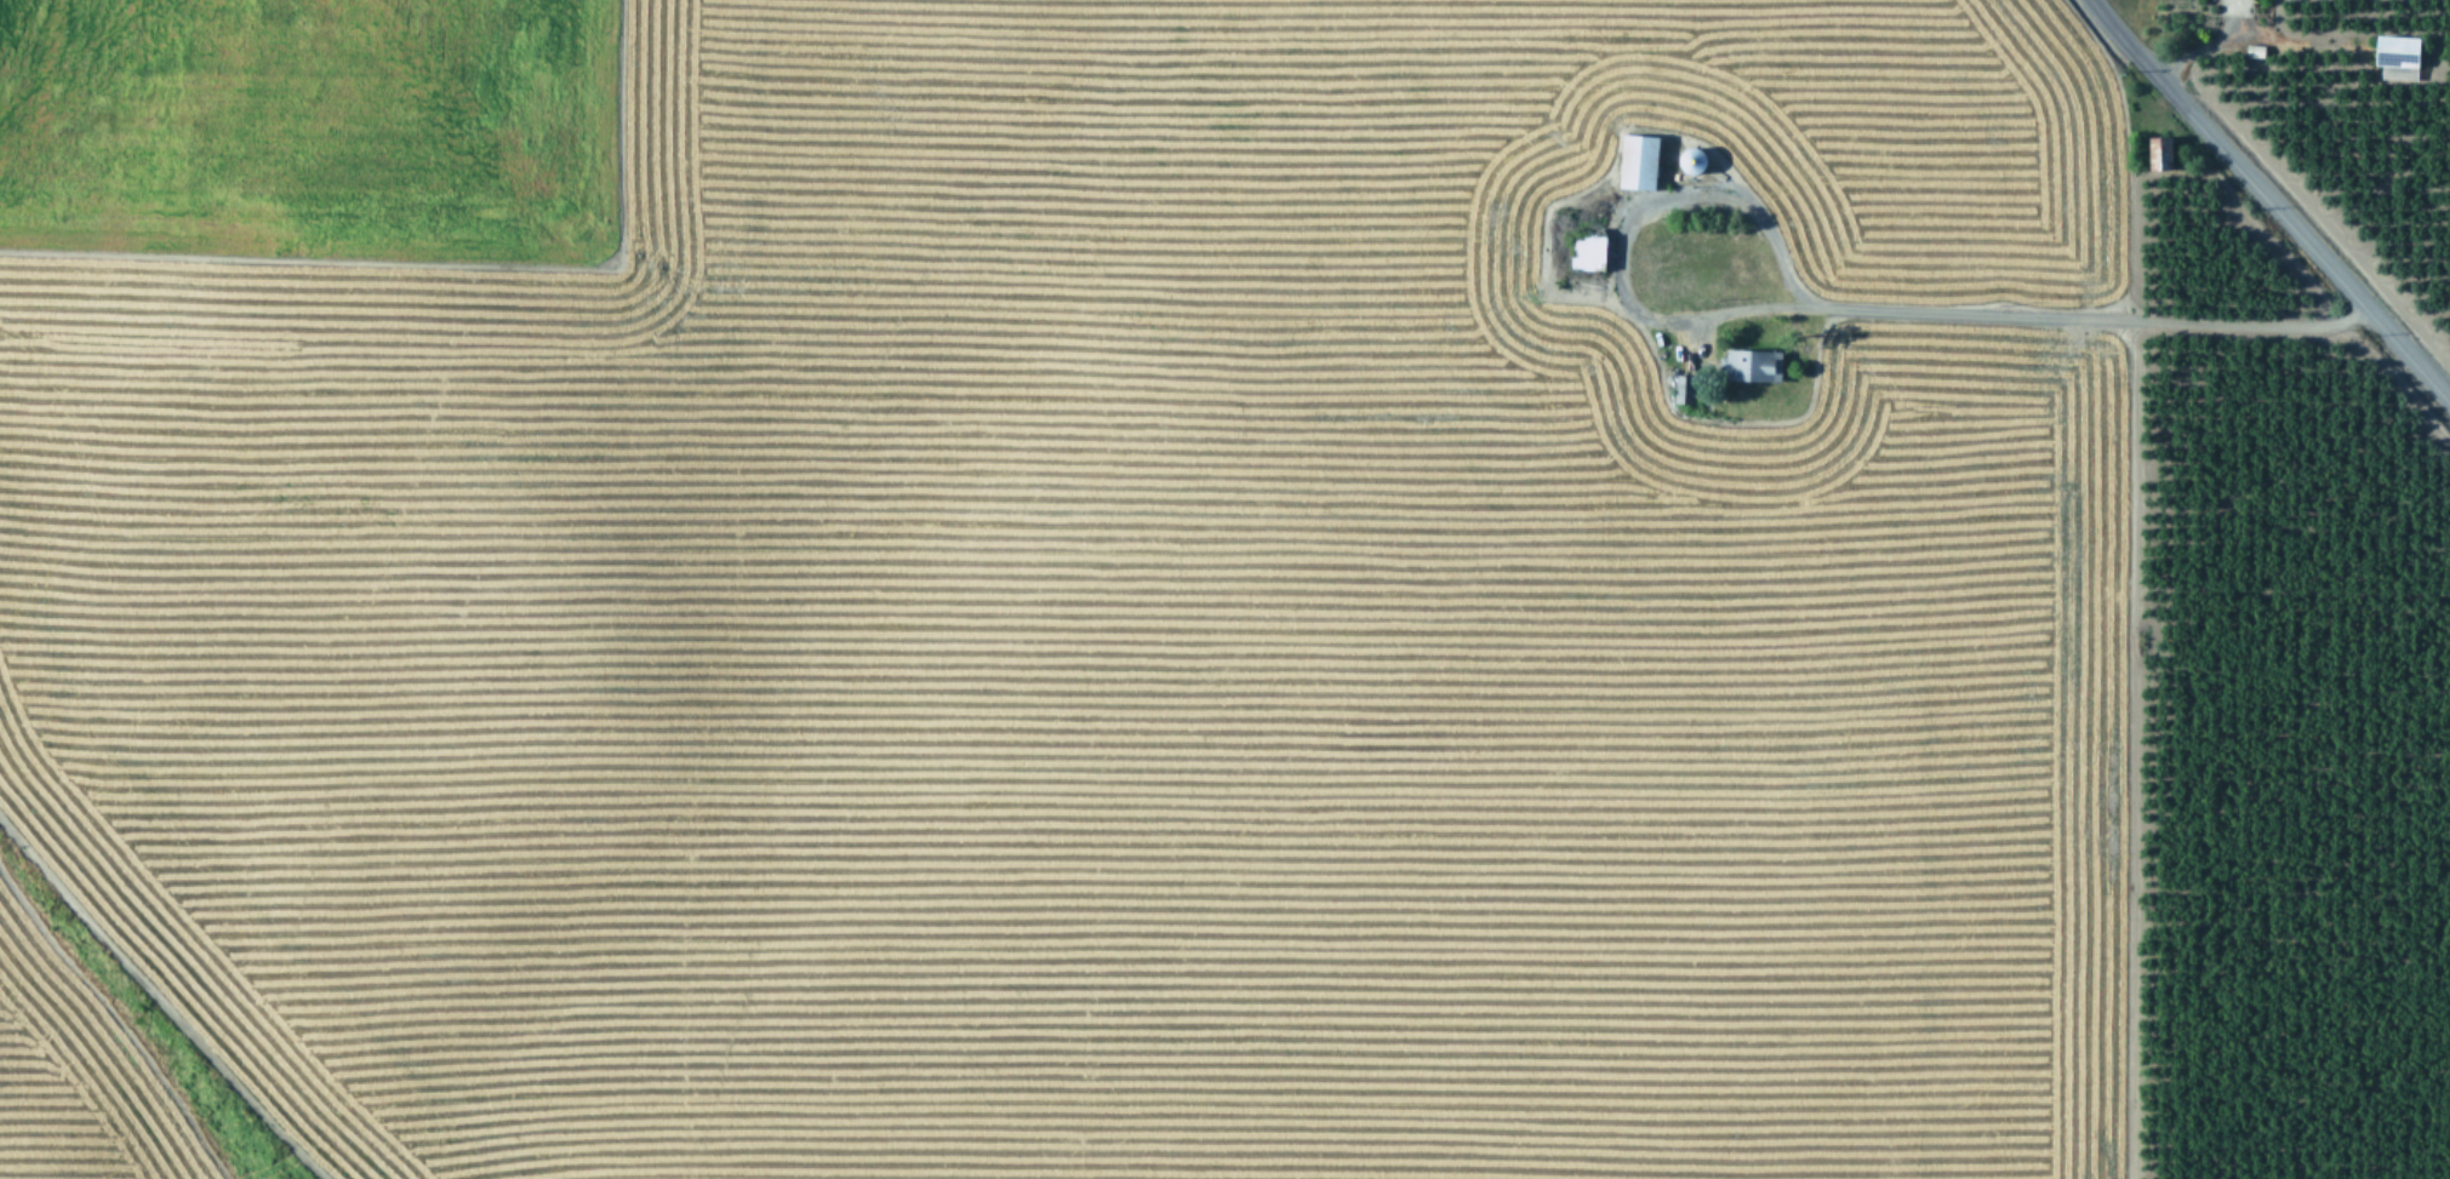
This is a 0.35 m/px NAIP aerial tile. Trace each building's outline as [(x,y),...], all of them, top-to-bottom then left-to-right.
[(2374,62),(2381,62),(2380,76),(2416,78),(2417,33),(2374,32),(2374,62)] [(2263,41),(2245,40),(2244,53),(2262,53),(2263,41)] [(1617,184),(1654,187),(1655,132),(1618,131),(1617,184)] [(2169,133),(2146,135),(2146,167),(2169,166),(2169,133)] [(1703,165),(1697,143),(1673,150),(1680,172),(1703,165)] [(1569,265),(1601,267),(1603,233),(1574,233),(1572,253),(1569,253),(1569,265)] [(1780,378),(1780,348),(1720,347),(1720,377),(1780,378)] [(1673,400),(1691,400),(1691,373),(1674,372),(1673,400)]
